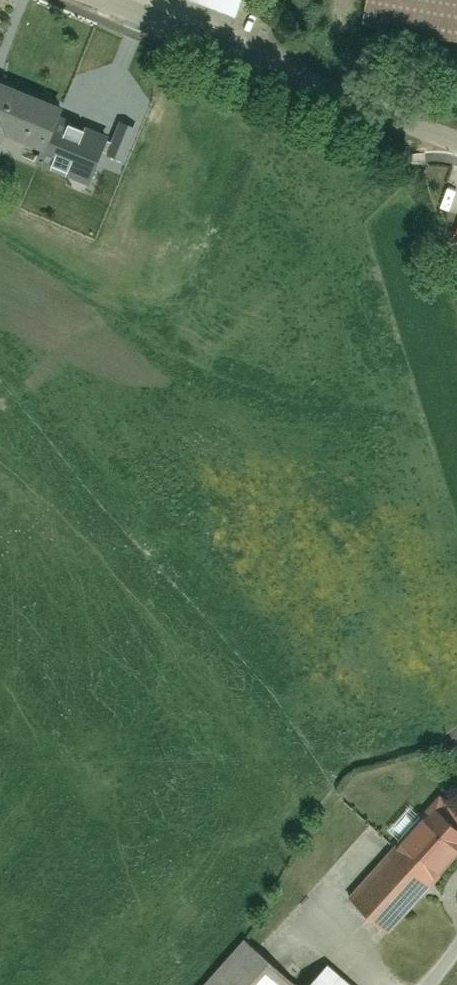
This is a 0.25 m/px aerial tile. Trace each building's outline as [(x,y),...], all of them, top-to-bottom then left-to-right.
[(238,17),(244,0),(195,0),(238,17)] [(370,19),(456,36),(456,0),(374,0),(370,19)] [(48,162),(92,182),(106,151),(62,131),(70,115),(0,83),(0,144),(46,165),(48,162)] [(385,938),(456,863),(456,834),(435,813),(349,903),(385,938)] [(290,980),(342,925),(311,896),(260,951),(248,941),(207,984),(295,984),(296,984),(290,980)]
